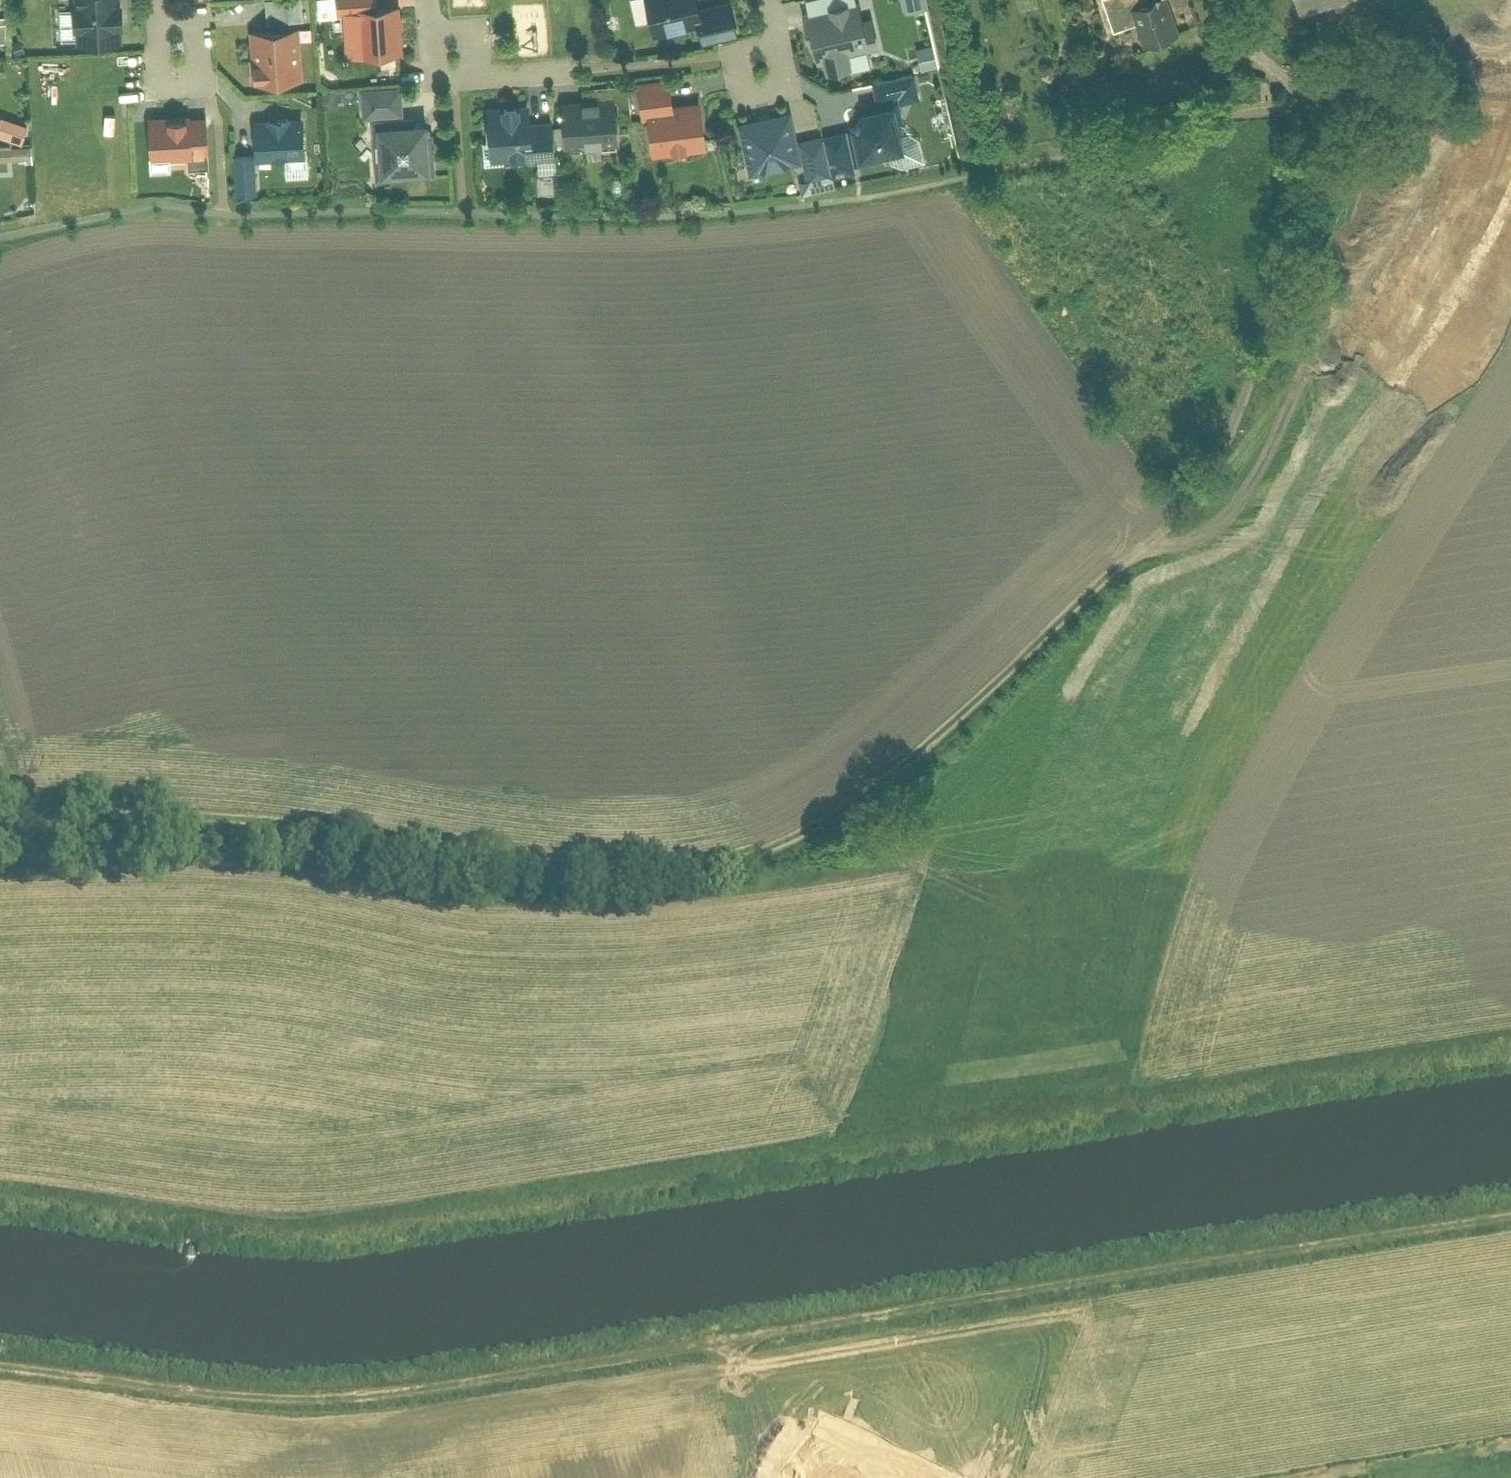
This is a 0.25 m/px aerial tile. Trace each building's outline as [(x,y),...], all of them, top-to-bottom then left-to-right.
[(79,39),(120,37),(120,21),(127,21),(126,0),(75,0),(76,24),(79,24),(79,39)] [(293,23),(292,16),(304,16),(303,0),(266,0),(267,24),(293,23)] [(319,14),(339,13),(339,11),(345,10),(347,51),(402,48),(400,0),(318,0),(319,14)] [(658,31),(702,20),(709,19),(706,7),(704,0),(650,0),(658,31)] [(804,5),(813,52),(824,50),(828,66),(853,61),(854,68),(872,64),(869,47),(882,45),(876,12),(870,13),(868,0),(806,0),(807,5),(804,5)] [(1115,25),(1137,18),(1145,45),(1202,27),(1194,0),(1108,0),(1115,25)] [(709,19),(702,20),(705,37),(740,30),(733,1),(706,7),(709,19)] [(267,24),(251,25),(252,54),(249,54),(250,78),(303,76),(300,22),(293,23),(267,24)] [(935,43),(919,46),(922,66),(939,63),(935,43)] [(873,74),(878,101),(898,97),(898,100),(920,95),(914,67),(873,74)] [(649,105),(676,102),(673,75),(640,78),(644,114),(650,114),(649,105)] [(618,93),(619,116),(632,116),(630,80),(598,81),(598,93),(618,93)] [(374,117),(403,115),(402,83),(363,84),(364,117),(374,117)] [(343,87),(327,87),(327,99),(343,99),(343,87)] [(598,93),(563,95),(565,144),(620,142),(619,116),(618,93),(598,93)] [(676,102),(649,105),(650,114),(655,151),(708,144),(702,97),(676,102)] [(860,104),(847,123),(848,125),(855,163),(880,158),(879,154),(890,152),(891,157),(902,163),(925,158),(921,135),(912,128),(904,130),(898,100),(898,97),(878,101),(860,104)] [(491,100),(491,103),(493,136),(486,136),(487,161),(504,160),(504,155),(528,154),(529,158),(539,158),(540,168),(559,168),(557,117),(536,118),(535,98),(491,100)] [(748,168),(804,156),(799,135),(794,106),(737,118),(748,168)] [(193,111),(150,112),(151,151),(173,151),(174,154),(189,154),(194,154),(194,126),(193,111)] [(306,112),(256,114),(257,149),(257,156),(288,155),(288,152),(307,151),(306,112)] [(0,124),(0,131),(23,138),(28,120),(3,113),(0,124)] [(431,113),(403,115),(374,117),(377,171),(435,167),(431,113)] [(848,125),(825,130),(832,169),(833,172),(856,168),(855,163),(848,125)] [(211,126),(194,126),(194,154),(189,154),(189,165),(211,165),(211,126)] [(807,174),(832,169),(825,130),(799,135),(804,156),(807,174)] [(0,142),(0,154),(34,153),(34,141),(0,142)] [(257,149),(236,150),(237,187),(258,186),(257,156),(257,149)]
